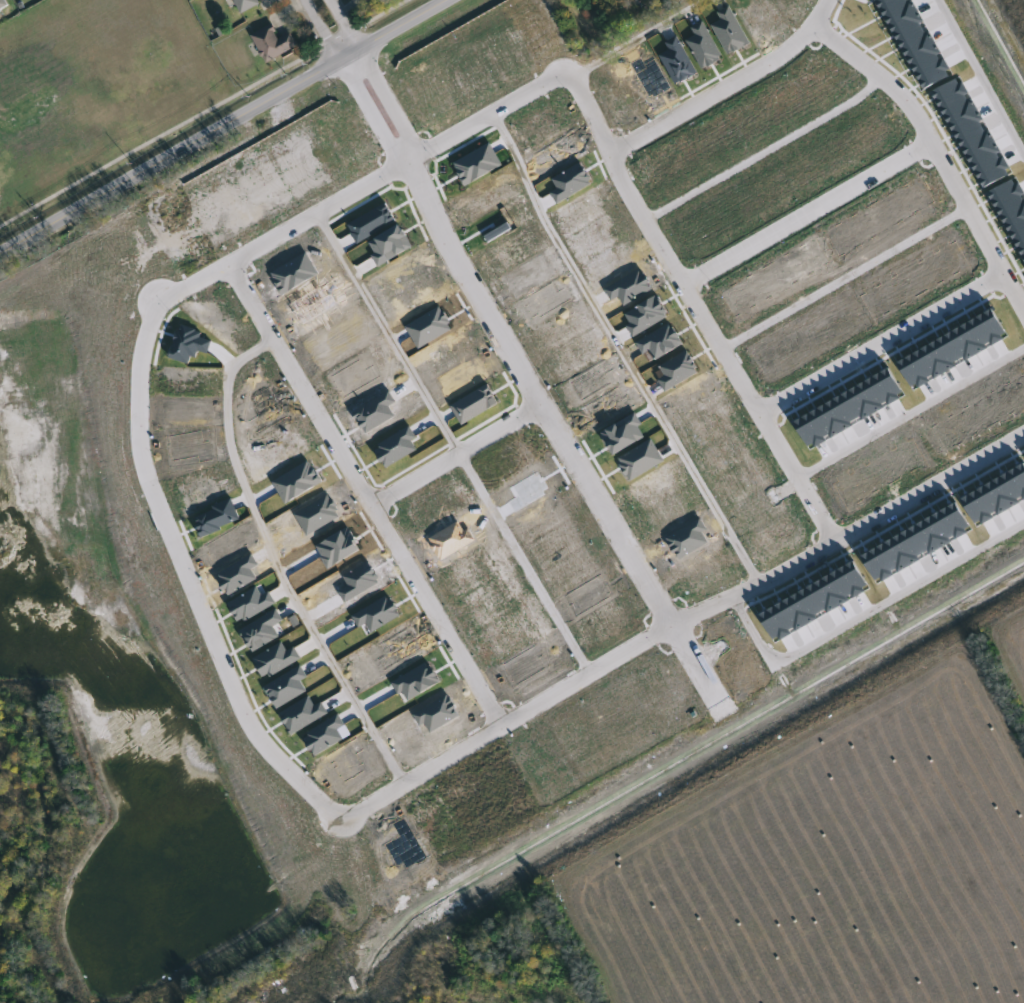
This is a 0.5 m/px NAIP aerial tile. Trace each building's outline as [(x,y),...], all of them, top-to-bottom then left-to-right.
[(10,3),(0,9),(0,0),(8,0),(10,3)] [(240,11),(235,0),(260,0),(261,2),(240,11)] [(638,23),(631,12),(618,19),(625,31),(638,23)] [(264,60),(252,32),(273,23),(278,35),(292,29),(298,45),(264,60)]
